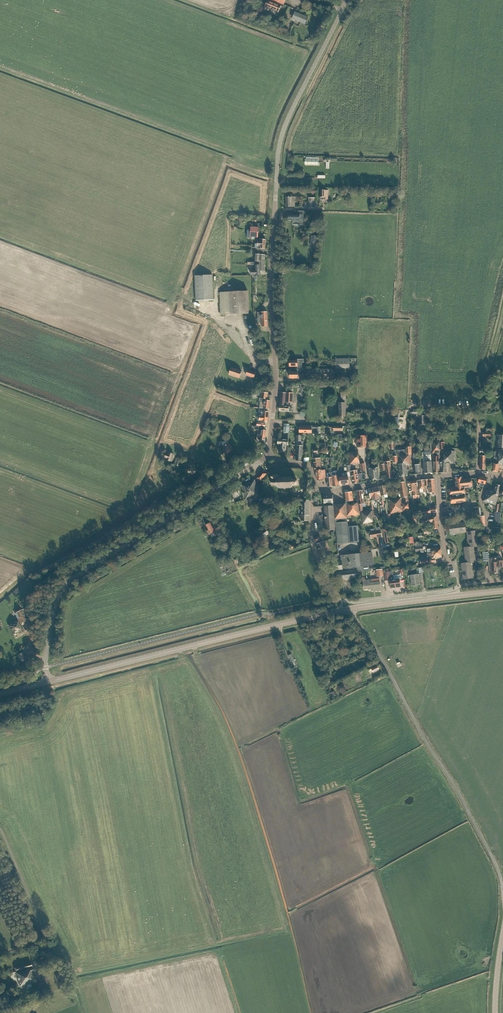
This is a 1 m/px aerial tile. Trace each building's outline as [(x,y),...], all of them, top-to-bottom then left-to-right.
[(266,5),(268,6),(268,7),(274,9),(276,4),(277,4),(278,0),(267,0),(268,0),(266,5)] [(292,15),(289,23),(294,25),(294,24),(296,25),(299,19),(297,18),(298,17),(292,15)] [(299,19),(296,25),(299,26),(299,27),(303,29),(307,21),(301,18),(301,20),(299,19)] [(291,197),(286,197),(286,207),(291,207),(295,206),(295,197),(291,197)] [(288,217),(288,218),(289,219),(289,220),(293,220),(293,224),(303,224),(303,216),(304,216),(304,211),(297,211),(297,214),(289,214),(289,216),(288,217)] [(251,227),(250,237),(258,237),(259,227),(255,227),(251,227)] [(251,248),(251,251),(255,251),(255,252),(264,252),(264,249),(265,249),(266,239),(258,239),(258,248),(251,248)] [(251,262),(251,265),(255,265),(260,265),(260,262),(265,262),(265,255),(264,255),(264,252),(255,252),(255,254),(255,257),(255,262),(251,262)] [(255,270),(251,270),(251,275),(255,275),(261,275),(261,271),(265,271),(265,262),(260,262),(260,265),(255,265),(255,270)] [(212,275),(195,276),(196,301),(214,300),(212,275)] [(248,291),(220,292),(221,315),(249,313),(248,291)] [(258,312),(258,319),(258,322),(262,322),(262,326),(268,326),(267,312),(258,312)] [(350,358),(335,358),(336,368),(350,368),(350,358)] [(297,367),(297,369),(307,369),(307,366),(302,366),(302,361),(304,361),(304,359),(297,359),(297,360),(290,360),(290,363),(289,364),(289,365),(290,365),(290,367),(297,367)] [(231,367),(229,375),(239,378),(241,370),(231,367)] [(248,369),(246,375),(254,378),(256,372),(248,369)] [(319,369),(307,369),(297,369),(293,369),(294,372),(290,372),(290,375),(290,377),(290,378),(298,378),(298,375),(306,375),(306,380),(332,380),(332,369),(327,369),(319,369)] [(280,406),(280,411),(289,412),(289,411),(292,411),(293,393),(292,393),(292,388),(288,387),(287,392),(286,392),(286,402),(285,406),(280,406)] [(260,401),(260,407),(269,408),(270,401),(267,400),(268,392),(262,392),(261,398),(260,398),(259,398),(259,401),(260,401)] [(260,417),(258,416),(258,420),(268,421),(269,412),(260,411),(259,412),(261,412),(260,417)] [(267,427),(264,427),(260,426),(255,426),(252,425),(252,427),(255,427),(255,429),(261,430),(260,434),(258,434),(258,438),(260,438),(260,442),(265,443),(267,427)] [(357,442),(356,442),(357,446),(358,446),(358,447),(366,447),(366,442),(368,442),(367,436),(357,436),(357,442)] [(227,439),(222,443),(224,446),(223,446),(227,453),(233,450),(227,439)] [(278,439),(278,445),(280,445),(280,452),(286,452),(286,445),(288,445),(289,440),(278,439)] [(435,441),(430,441),(431,453),(433,453),(433,462),(433,473),(440,473),(439,440),(435,440),(435,441)] [(398,456),(398,458),(401,457),(401,458),(406,458),(406,457),(408,457),(408,460),(411,460),(411,452),(412,452),(411,446),(406,447),(406,450),(395,451),(396,456),(398,456)] [(444,456),(440,455),(440,473),(447,473),(447,463),(450,463),(455,463),(455,451),(444,451),(444,456)] [(166,453),(165,458),(167,459),(166,459),(171,461),(174,454),(169,452),(168,454),(166,453)] [(360,464),(358,452),(349,453),(350,465),(357,464),(360,464)] [(424,454),(422,454),(424,474),(432,473),(431,454),(430,452),(424,452),(424,454)] [(401,457),(398,458),(400,476),(408,476),(407,465),(412,465),(411,460),(408,460),(408,457),(406,457),(406,458),(401,458),(401,457)] [(189,467),(184,469),(187,474),(191,471),(193,474),(198,470),(192,461),(187,464),(189,467)] [(390,461),(385,462),(387,479),(393,478),(390,461)] [(378,467),(369,469),(370,481),(380,480),(378,467)] [(322,469),(316,470),(317,480),(323,479),(323,478),(326,478),(325,470),(322,470),(322,469)] [(354,471),(351,471),(353,484),(359,483),(359,480),(363,479),(362,473),(358,474),(357,470),(354,471)] [(263,471),(257,478),(261,481),(267,474),(263,471)] [(343,476),(339,477),(340,486),(349,485),(348,473),(345,473),(342,473),(343,476)] [(271,475),(271,477),(273,479),(273,481),(271,482),(272,484),(273,485),(277,485),(280,488),(290,488),(293,484),(294,484),(295,484),(296,484),(297,484),(297,483),(297,482),(297,481),(297,480),(296,480),(295,480),(294,480),(293,480),(290,476),(280,476),(280,477),(277,474),(273,474),(271,475)] [(466,495),(465,487),(472,486),(471,478),(463,479),(463,477),(455,478),(456,487),(449,488),(448,488),(448,489),(449,496),(450,496),(451,503),(466,502),(466,501),(469,501),(468,495),(466,495)] [(480,477),(478,482),(480,483),(479,486),(483,487),(484,484),(485,484),(487,478),(480,477)] [(434,479),(424,480),(425,487),(426,487),(426,486),(429,485),(430,488),(429,488),(429,492),(433,492),(433,495),(436,495),(434,479)] [(246,484),(241,486),(245,499),(259,495),(257,487),(260,486),(259,483),(256,484),(255,481),(246,483),(246,484)] [(419,495),(418,495),(417,485),(418,485),(417,481),(408,482),(409,491),(413,491),(414,498),(419,498),(419,495)] [(405,482),(399,483),(401,497),(402,499),(403,499),(403,498),(404,497),(405,501),(402,502),(404,512),(404,514),(408,513),(408,511),(409,511),(407,496),(405,482)] [(485,490),(482,502),(494,505),(493,508),(496,508),(496,505),(497,504),(501,486),(496,485),(494,492),(485,490)] [(363,490),(357,491),(358,503),(359,511),(363,511),(363,505),(362,506),(362,504),(365,503),(363,490)] [(349,492),(345,493),(346,501),(345,501),(346,505),(348,505),(348,501),(353,500),(352,492),(351,492),(349,492)] [(323,496),(324,506),(334,505),(333,495),(323,496)] [(401,498),(389,500),(391,514),(394,514),(394,513),(398,512),(398,513),(403,512),(401,498)] [(301,515),(301,521),(309,521),(309,500),(301,500),(301,515)] [(348,505),(346,505),(347,516),(360,514),(358,503),(353,503),(353,504),(348,505)] [(339,504),(334,505),(334,508),(335,511),(337,535),(338,543),(359,542),(358,526),(348,526),(347,518),(345,504),(339,504)] [(334,505),(324,506),(326,530),(332,530),(335,529),(334,511),(335,511),(334,508),(334,505)] [(368,511),(361,512),(362,516),(363,522),(363,523),(363,524),(365,524),(364,523),(374,522),(372,511),(368,512),(368,511)] [(432,516),(428,517),(428,523),(432,523),(433,529),(438,529),(437,516),(432,516)] [(211,522),(206,525),(209,530),(206,531),(208,534),(211,533),(211,534),(213,532),(215,536),(219,534),(216,530),(215,531),(211,522)] [(465,522),(457,523),(458,533),(466,532),(466,528),(465,522)] [(458,533),(457,523),(449,524),(451,534),(458,533)] [(268,528),(262,531),(265,536),(271,533),(268,528)] [(477,530),(476,531),(467,532),(468,539),(477,538),(477,530)] [(474,546),(474,547),(479,546),(477,538),(468,539),(469,547),(474,546)] [(324,541),(317,543),(319,549),(318,549),(321,559),(327,557),(324,547),(326,546),(324,541)] [(475,554),(474,547),(474,546),(469,547),(464,547),(465,555),(475,554)] [(490,574),(498,573),(498,569),(499,567),(502,567),(502,561),(497,561),(496,558),(489,559),(488,551),(483,552),(484,561),(489,561),(490,569),(489,569),(490,574)] [(341,559),(334,559),(335,570),(337,569),(338,572),(337,572),(338,580),(345,579),(345,580),(350,579),(350,578),(358,577),(357,572),(370,571),(369,565),(373,565),(372,552),(341,555),(341,559)] [(431,559),(421,560),(421,564),(431,563),(431,562),(436,562),(435,559),(439,558),(439,559),(442,558),(441,552),(428,554),(429,555),(429,556),(431,555),(432,559),(431,559)] [(466,563),(471,562),(476,562),(475,554),(465,555),(466,563)] [(471,562),(466,563),(462,563),(463,571),(472,570),(471,562)] [(380,569),(377,570),(377,576),(383,576),(383,571),(386,570),(385,566),(380,567),(380,569)] [(419,574),(411,575),(412,586),(420,585),(419,580),(422,579),(421,574),(420,572),(425,572),(424,567),(416,568),(417,571),(419,570),(419,572),(418,572),(419,574)] [(472,570),(463,571),(464,579),(473,578),(472,570)] [(393,571),(384,572),(385,580),(390,579),(391,588),(395,588),(395,587),(401,586),(400,582),(405,582),(404,575),(401,575),(394,576),(393,571)] [(372,579),(364,580),(365,589),(375,588),(375,591),(381,590),(380,582),(372,582),(372,579)] [(18,620),(8,625),(13,635),(18,632),(19,634),(24,631),(21,625),(23,624),(22,622),(26,620),(21,610),(14,613),(18,620)] [(281,639),(279,639),(280,645),(285,657),(284,657),(287,663),(286,663),(289,669),(290,668),(291,670),(291,669),(298,666),(297,664),(295,660),(294,659),(293,656),(292,654),(288,655),(288,656),(283,644),(282,642),(283,642),(281,639)] [(23,652),(17,655),(21,661),(27,658),(26,657),(27,656),(26,654),(25,655),(23,652)] [(16,971),(32,966),(31,962),(14,967),(16,971)] [(37,981),(32,966),(16,971),(20,986),(23,985),(24,987),(26,987),(27,988),(32,986),(31,983),(37,981)]
